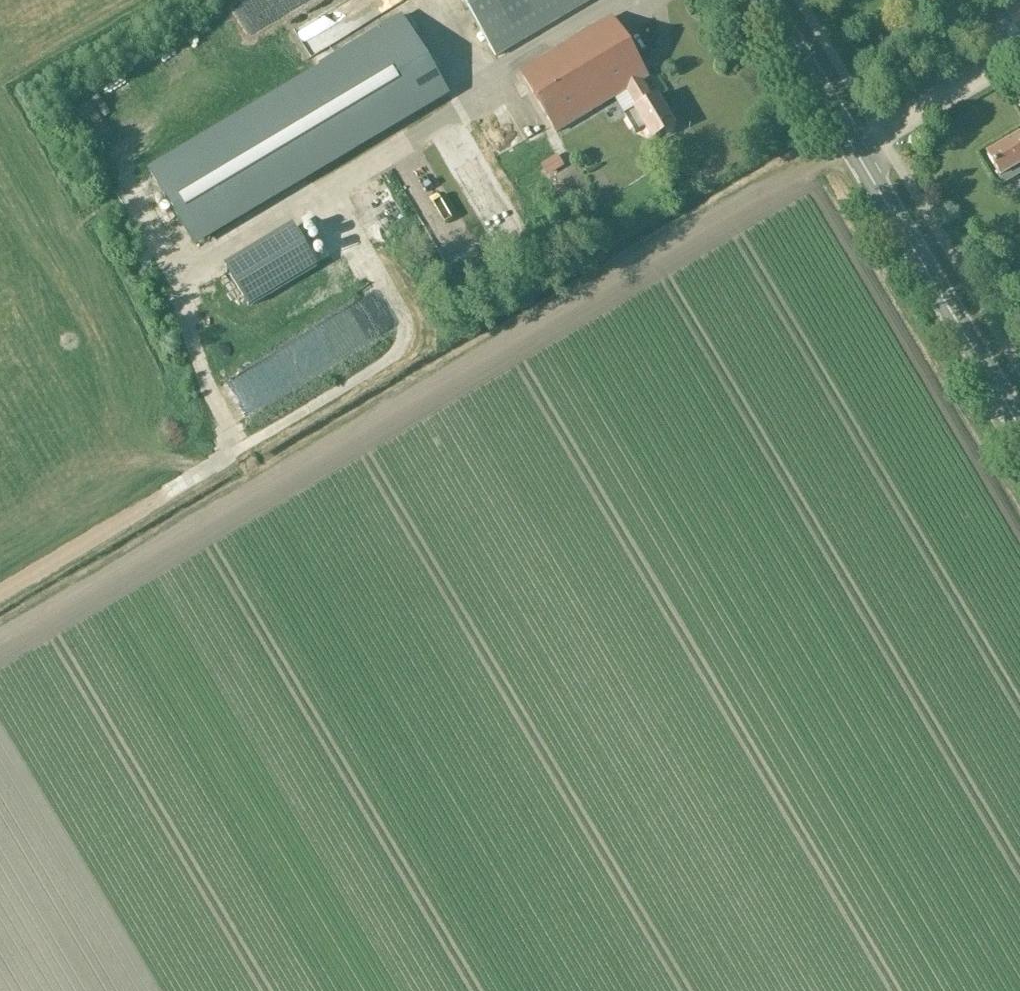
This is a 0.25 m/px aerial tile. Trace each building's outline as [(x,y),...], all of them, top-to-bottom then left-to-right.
[(495,58),(591,0),(461,0),(495,58)] [(325,71),(151,175),(192,244),(446,92),(401,17),(321,65),(325,71)] [(651,141),(673,128),(655,97),(651,99),(641,82),(646,78),(609,17),(521,69),(558,131),(625,91),(635,108),(624,115),(634,133),(643,128),(651,141)] [(986,154),(999,177),(1019,165),(1019,140),(1019,139),(1018,136),(986,154)] [(295,228),(226,269),(248,307),(317,266),(295,228)]
